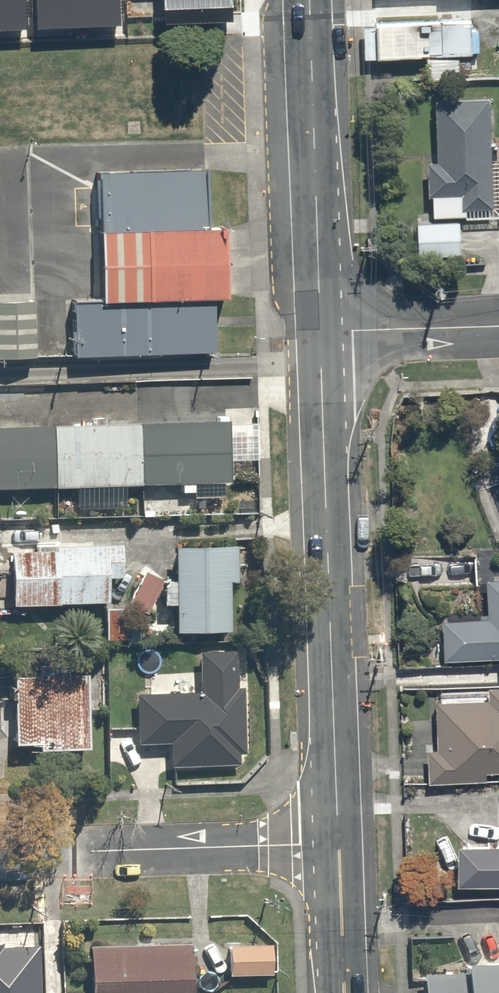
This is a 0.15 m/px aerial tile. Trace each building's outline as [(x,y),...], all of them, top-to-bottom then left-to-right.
[(0,18),(0,43),(84,37),(82,11),(0,18)] [(379,27),(381,59),(430,57),(431,81),(463,80),(462,58),(474,57),(472,22),(379,27)] [(488,95),(428,97),(432,210),(492,208),(488,95)] [(205,169),(95,172),(98,297),(71,298),(73,355),(73,356),(213,351),(211,297),(224,296),(221,226),(207,227),(205,169)] [(33,356),(32,300),(0,301),(0,357),(33,356)] [(133,413),(134,483),(222,483),(222,412),(133,413)] [(133,413),(0,413),(0,484),(134,483),(133,413)] [(27,544),(4,544),(4,598),(100,599),(100,572),(117,572),(117,538),(27,537),(27,544)] [(226,541),(165,541),(165,627),(226,627),(226,541)] [(437,617),(437,655),(498,656),(498,573),(477,573),(477,618),(437,617)] [(191,689),(130,687),(130,738),(175,738),(176,771),(228,770),(228,761),(231,761),(231,749),(239,749),(238,680),(230,681),(230,644),(191,645),(191,689)] [(3,670),(4,738),(28,738),(28,742),(81,742),(81,670),(3,670)] [(486,679),(486,695),(431,696),(432,744),(423,744),(423,776),(482,774),(482,768),(498,768),(498,679),(486,679)] [(453,833),(453,878),(498,878),(498,833),(453,833)] [(269,940),(222,939),(221,972),(268,973),(269,940)] [(83,940),(84,992),(182,992),(182,940),(83,940)] [(0,942),(0,992),(39,992),(38,944),(1,945),(1,942),(0,942)] [(455,954),(455,966),(414,968),(415,992),(498,992),(498,952),(455,954)]
